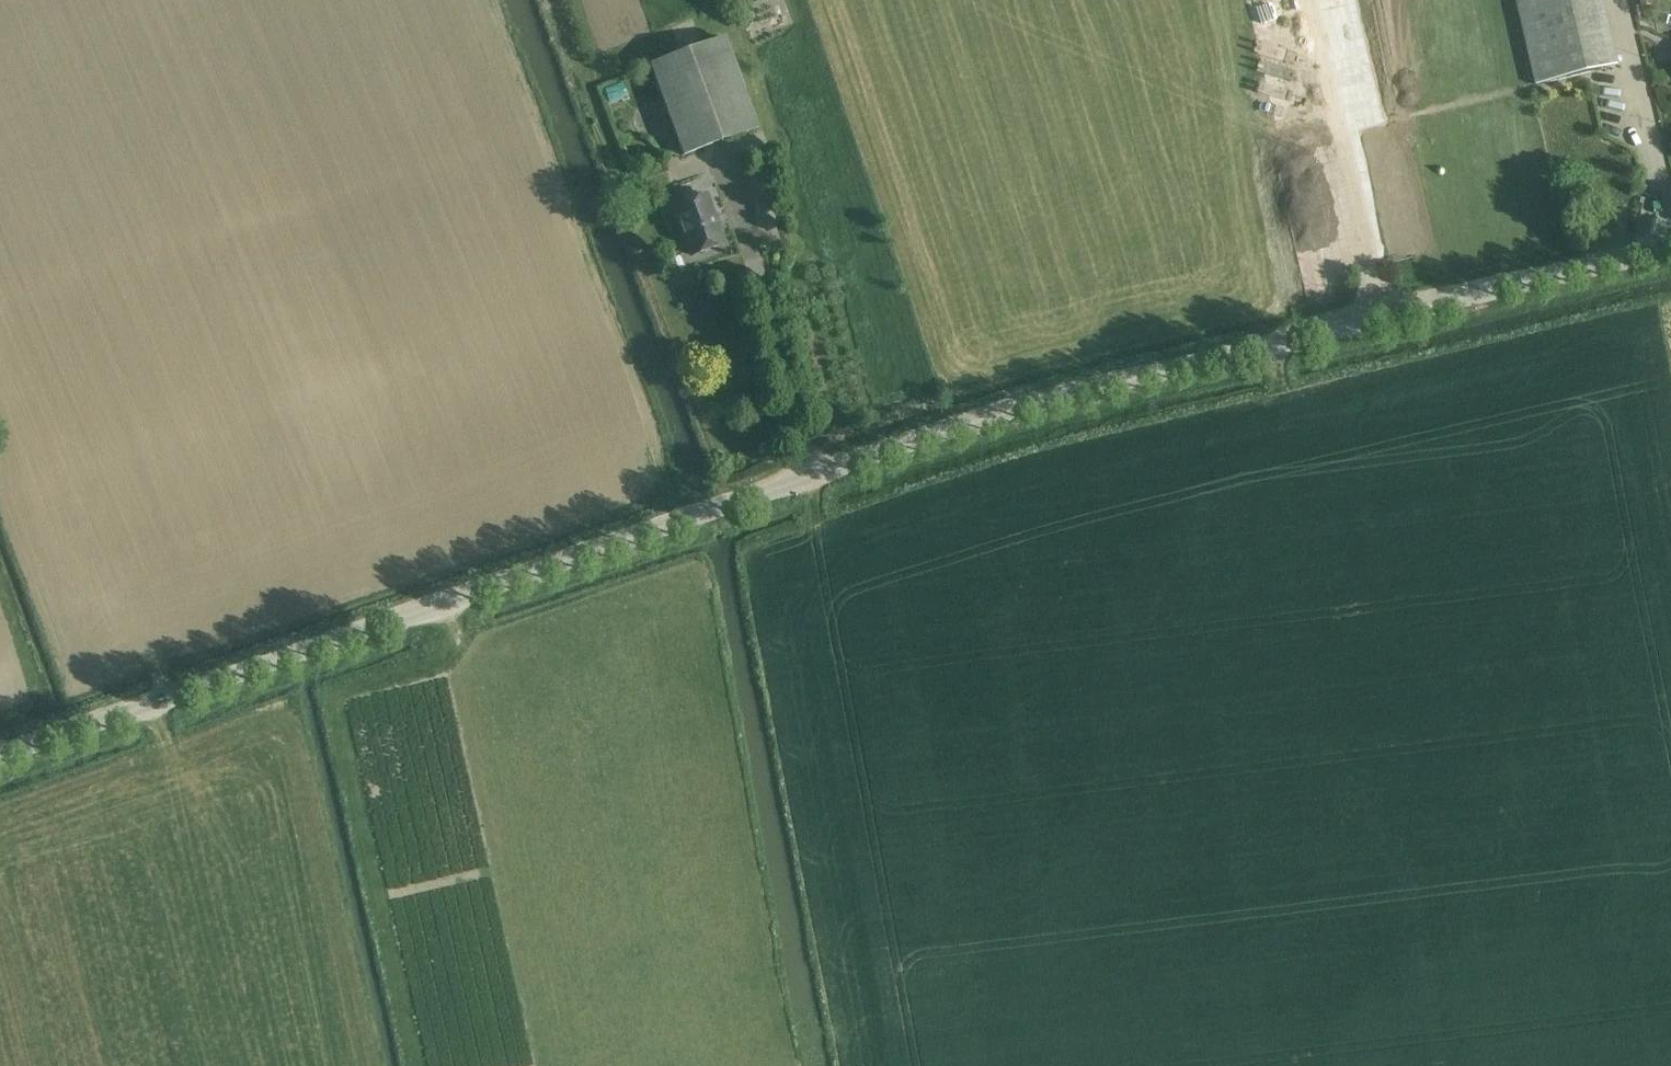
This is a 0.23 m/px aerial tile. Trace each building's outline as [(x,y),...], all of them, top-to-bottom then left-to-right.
[(1537,85),(1602,69),(1585,0),(1517,0),(1537,85)] [(649,64),(682,156),(760,128),(727,36),(649,64)] [(724,243),(706,194),(673,206),(691,255),(724,243)]
